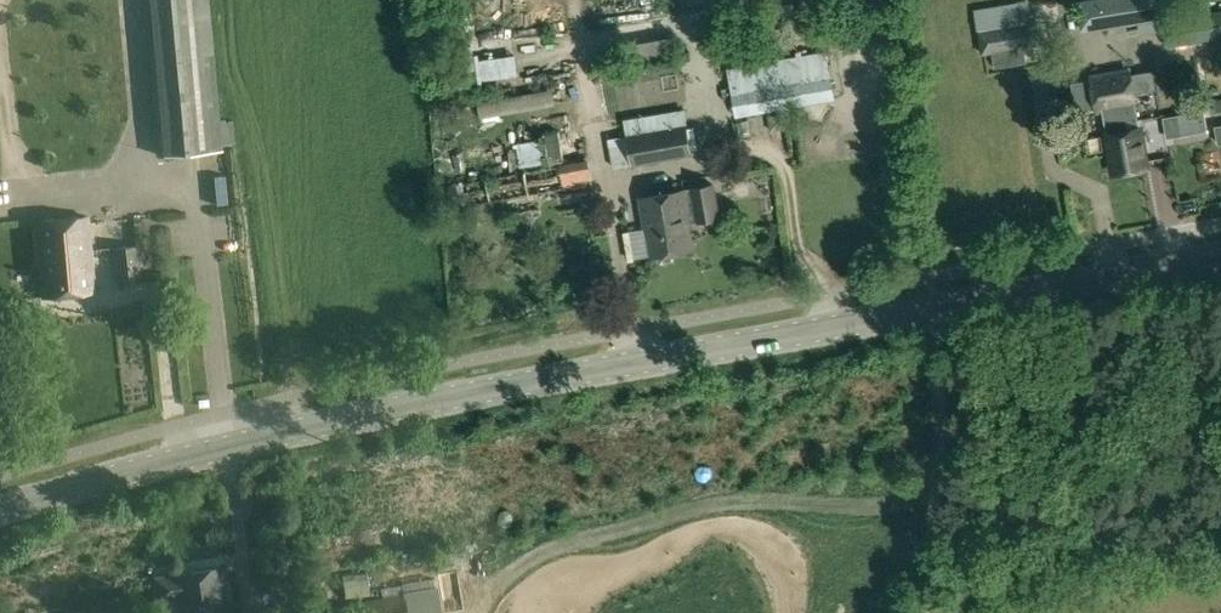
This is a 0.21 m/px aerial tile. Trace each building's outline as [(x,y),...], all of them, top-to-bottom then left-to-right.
[(223,151),(210,0),(151,0),(165,156),(223,151)] [(975,10),(982,55),(1036,45),(1029,0),(975,10)] [(1164,13),(1162,0),(1081,0),(1077,1),(1082,32),(1139,23),(1140,34),(1163,31),(1161,19),(1165,19),(1164,13)] [(836,99),(827,50),(726,68),(736,117),(836,99)] [(1103,108),(1115,174),(1147,168),(1129,71),(1092,77),(1097,109),(1103,108)] [(1153,74),(1150,74),(1153,90),(1153,94),(1164,92),(1161,72),(1153,74)] [(692,155),(687,124),(628,135),(633,166),(692,155)] [(626,135),(608,137),(611,169),(629,167),(626,135)] [(649,232),(653,256),(692,250),(687,222),(717,217),(714,196),(688,201),(686,190),(641,198),(647,232),(649,232)] [(44,297),(95,292),(88,217),(37,222),(44,297)] [(138,245),(114,248),(117,281),(141,279),(138,245)] [(159,601),(178,597),(180,612),(229,612),(221,568),(174,576),(156,579),(159,601)] [(347,612),(408,612),(405,592),(345,603),(347,612)]
